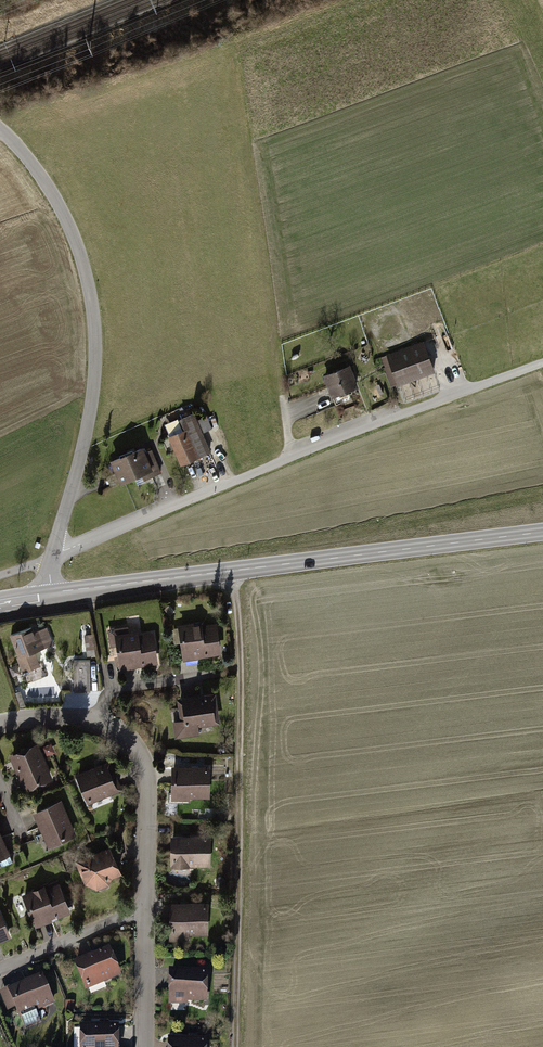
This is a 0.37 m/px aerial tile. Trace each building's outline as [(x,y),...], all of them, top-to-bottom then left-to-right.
[(432,376),(420,343),(399,351),(384,357),(385,360),(381,361),(391,389),(396,387),(397,390),(432,376)] [(348,369),(322,380),(333,404),(358,394),(348,369)] [(201,418),(205,429),(212,426),(208,415),(201,418)] [(184,434),(168,442),(179,469),(211,456),(194,417),(180,424),(184,434)] [(141,452),(110,464),(120,488),(137,481),(139,486),(161,476),(151,453),(143,457),(141,452)] [(198,617),(176,621),(177,625),(171,626),(173,643),(179,642),(182,657),(219,651),(214,620),(199,622),(198,617)] [(127,624),(107,627),(109,646),(115,645),(118,665),(155,660),(151,628),(136,630),(135,627),(127,628),(127,624)] [(31,625),(9,632),(23,677),(43,670),(37,650),(52,645),(46,626),(33,630),(31,625)] [(94,651),(92,633),(83,633),(85,652),(94,651)] [(90,659),(73,659),(73,691),(91,691),(90,659)] [(179,719),(171,721),(174,738),(200,734),(199,731),(212,729),(211,723),(219,722),(214,690),(176,697),(179,719)] [(49,741),(40,745),(44,753),(53,748),(49,741)] [(36,742),(9,753),(22,787),(50,775),(36,742)] [(106,759),(74,772),(87,802),(119,789),(106,759)] [(208,762),(171,763),(172,797),(208,796),(208,762)] [(57,799),(31,810),(46,845),(72,834),(57,799)] [(208,832),(169,833),(169,864),(173,864),(173,870),(188,870),(188,864),(208,863),(208,832)] [(106,844),(74,859),(87,887),(120,872),(106,844)] [(44,883),(21,893),(33,924),(68,910),(56,882),(45,887),(44,883)] [(206,900),(168,899),(167,938),(182,939),(182,933),(206,933),(206,900)] [(9,937),(0,916),(0,941),(9,937)] [(119,975),(107,946),(73,961),(86,989),(119,975)] [(205,968),(167,969),(167,1007),(187,1006),(187,1001),(205,1001),(205,968)] [(0,990),(0,995),(7,1010),(14,1007),(19,1016),(52,1001),(39,972),(0,990)] [(20,1017),(25,1029),(41,1022),(36,1010),(20,1017)] [(116,1022),(77,1023),(78,1046),(117,1046),(116,1022)] [(167,1046),(204,1046),(204,1038),(167,1038),(167,1046)]
